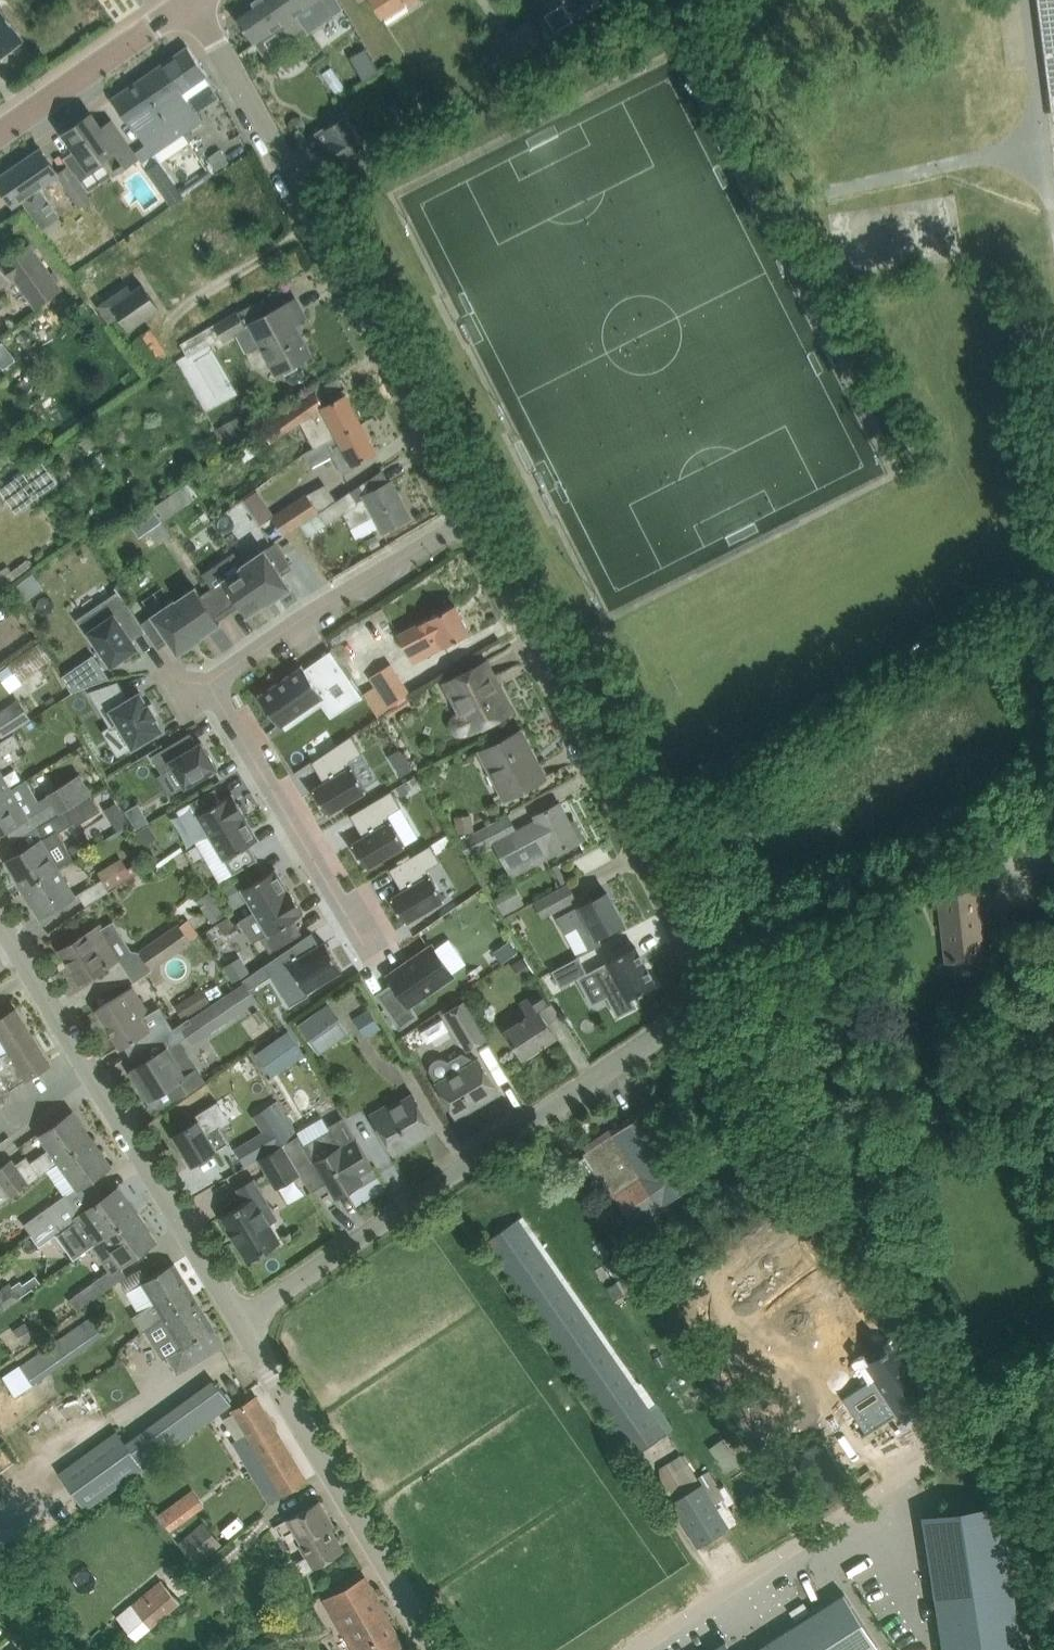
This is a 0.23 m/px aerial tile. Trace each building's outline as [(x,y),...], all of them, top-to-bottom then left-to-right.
[(24,39),(1,9),(5,6),(1,0),(0,0),(0,57),(24,39)] [(282,0),(254,0),(235,14),(255,42),(284,22),(283,22),(292,15),(282,0)] [(292,15),(283,22),(284,22),(294,37),(308,26),(299,12),(316,0),(282,0),(292,15)] [(373,3),(384,20),(416,0),(370,0),(373,3)] [(580,18),(604,3),(602,0),(577,0),(571,4),(580,18)] [(1038,4),(1040,15),(1050,91),(1053,90),(1053,0),(1038,0),(1038,4)] [(564,2),(545,14),(556,32),(575,20),(564,2)] [(508,59),(510,62),(546,39),(532,18),(497,41),(499,44),(482,55),(492,70),(508,59)] [(305,48),(314,61),(327,52),(318,39),(305,48)] [(180,127),(185,134),(203,122),(183,92),(208,74),(189,45),(139,80),(159,109),(168,102),(184,125),(180,127)] [(346,87),(332,67),(324,73),(338,93),(346,87)] [(184,195),(179,188),(160,160),(159,161),(155,155),(185,134),(180,127),(184,125),(168,102),(159,109),(139,80),(113,98),(125,116),(145,145),(138,150),(150,167),(148,169),(147,170),(171,204),(184,195)] [(388,105),(396,118),(408,111),(400,98),(388,105)] [(150,167),(138,150),(137,151),(113,118),(101,127),(91,112),(62,133),(88,171),(104,160),(114,175),(140,158),(148,169),(150,167)] [(329,169),(365,146),(346,115),(326,128),(332,139),(317,149),(329,169)] [(14,207),(23,200),(43,229),(61,216),(42,189),(61,175),(42,147),(0,176),(0,186),(14,207)] [(224,152),(212,161),(218,170),(230,161),(224,152)] [(179,188),(184,195),(213,175),(209,169),(179,188)] [(92,198),(76,174),(63,183),(79,207),(92,198)] [(4,262),(36,307),(64,287),(32,242),(4,262)] [(11,278),(0,262),(0,286),(11,278)] [(129,285),(111,298),(99,307),(110,321),(119,315),(129,328),(142,319),(160,307),(143,283),(133,290),(129,285)] [(251,322),(261,341),(263,343),(254,350),(251,359),(255,366),(264,368),(271,366),(276,375),(286,369),(288,372),(298,367),(295,362),(311,354),(294,322),(306,316),(296,298),(268,313),(251,322)] [(245,318),(267,311),(263,300),(241,307),(245,318)] [(246,325),(238,311),(215,324),(182,343),(189,356),(222,337),(224,341),(237,333),(248,328),(246,325)] [(151,328),(133,340),(143,355),(145,353),(152,364),(168,353),(151,328)] [(3,342),(0,344),(0,360),(4,366),(15,358),(3,342)] [(302,421),(316,447),(338,435),(361,422),(346,393),(325,405),(317,392),(255,435),(264,448),(302,421)] [(250,435),(240,416),(215,429),(226,449),(250,435)] [(338,435),(316,447),(304,453),(311,466),(333,454),(344,473),(357,466),(355,463),(377,451),(361,422),(338,435)] [(918,442),(908,423),(901,427),(911,446),(918,442)] [(24,491),(16,479),(0,491),(0,509),(24,491)] [(351,491),(320,511),(328,523),(344,513),(352,527),(373,515),(382,532),(411,517),(392,480),(373,490),(362,495),(363,497),(358,500),(351,491)] [(272,543),(318,511),(308,494),(276,515),(260,525),(272,543)] [(167,518),(176,511),(167,498),(157,504),(167,518)] [(143,517),(152,529),(163,521),(154,509),(143,517)] [(318,529),(328,523),(320,511),(310,518),(318,529)] [(381,543),(377,534),(369,538),(373,547),(381,543)] [(244,565),(269,600),(269,602),(291,587),(280,571),(291,563),(276,541),(244,564),(244,565)] [(12,570),(17,576),(32,564),(28,558),(12,570)] [(213,587),(228,609),(239,601),(248,615),(269,600),(244,565),(213,587)] [(25,598),(43,584),(34,572),(16,586),(25,598)] [(228,609),(213,587),(202,594),(196,586),(175,600),(200,636),(221,622),(217,616),(228,609)] [(147,631),(148,630),(143,622),(123,592),(83,619),(112,663),(138,646),(131,637),(144,628),(147,631)] [(2,622),(16,612),(6,596),(0,600),(0,619),(2,622)] [(200,636),(175,600),(143,622),(148,630),(157,644),(168,636),(179,652),(201,637),(200,636)] [(456,603),(396,635),(411,663),(471,632),(456,603)] [(372,613),(377,622),(388,616),(383,607),(372,613)] [(9,664),(0,670),(0,673),(10,688),(52,659),(40,642),(9,664)] [(63,675),(73,691),(110,677),(94,654),(63,675)] [(313,681),(303,666),(302,666),(303,667),(261,695),(261,694),(260,695),(282,727),(283,727),(282,726),(323,698),(324,699),(325,698),(324,697),(334,691),(345,707),(363,695),(341,662),(313,681)] [(410,691),(392,663),(370,677),(387,705),(410,691)] [(485,723),(492,719),(512,709),(499,685),(491,689),(479,665),(443,684),(457,711),(454,713),(452,715),(451,718),(449,721),(449,723),(450,726),(451,730),(453,733),(456,735),(459,736),(463,736),(466,736),(469,734),(474,732),(478,739),(490,733),(485,723)] [(112,728),(120,723),(134,746),(163,728),(156,716),(158,715),(150,702),(148,703),(141,691),(129,698),(119,681),(90,691),(112,728)] [(32,717),(20,698),(0,711),(0,733),(2,736),(21,724),(32,717)] [(479,751),(504,799),(543,779),(529,753),(533,750),(522,729),(479,751)] [(165,747),(153,755),(163,772),(174,765),(186,785),(218,767),(202,741),(198,743),(191,732),(165,747)] [(0,741),(0,757),(21,744),(14,733),(0,741)] [(314,789),(328,813),(367,790),(349,760),(362,752),(352,736),(312,760),(325,782),(314,789)] [(408,760),(397,767),(402,775),(413,768),(408,760)] [(13,788),(0,766),(0,795),(13,788)] [(47,793),(48,795),(52,801),(32,814),(39,825),(66,808),(92,793),(93,792),(81,772),(47,793)] [(1037,779),(1038,793),(1053,791),(1053,787),(1053,786),(1053,777),(1037,779)] [(406,783),(398,788),(402,795),(410,791),(406,783)] [(199,813),(212,836),(246,816),(247,815),(233,793),(223,799),(216,787),(192,802),(199,813)] [(0,795),(0,833),(30,816),(13,788),(0,795)] [(353,843),(367,867),(406,843),(389,814),(401,806),(392,790),(352,814),(365,836),(353,843)] [(102,809),(92,793),(39,825),(46,836),(8,859),(19,877),(20,876),(25,885),(24,886),(25,887),(60,866),(74,857),(58,830),(74,821),(76,824),(102,809)] [(106,809),(121,827),(131,819),(116,801),(106,809)] [(561,803),(541,813),(533,817),(534,819),(511,832),(518,846),(501,855),(512,875),(534,864),(580,839),(578,836),(582,833),(575,820),(571,821),(561,803)] [(475,830),(473,813),(457,815),(458,831),(475,830)] [(146,814),(133,821),(137,828),(150,820),(146,814)] [(246,816),(212,836),(225,858),(234,873),(258,858),(250,844),(259,838),(246,816)] [(469,857),(495,843),(499,840),(498,838),(491,824),(490,823),(459,840),(460,842),(462,846),(469,857)] [(393,897),(407,920),(446,897),(428,867),(441,860),(431,843),(391,868),(404,889),(393,897)] [(98,871),(102,879),(78,893),(85,905),(110,891),(109,889),(134,874),(123,857),(98,871)] [(60,866),(25,887),(26,889),(27,888),(32,897),(31,898),(42,916),(77,895),(60,866)] [(243,888),(256,910),(290,890),(277,868),(267,874),(243,888)] [(569,882),(535,901),(544,918),(578,899),(569,882)] [(505,911),(525,902),(519,888),(498,897),(505,911)] [(291,889),(290,890),(256,910),(268,932),(261,936),(271,952),(303,933),(294,918),(304,912),(291,889)] [(977,890),(943,893),(948,938),(945,938),(948,960),(985,956),(977,890)] [(226,913),(210,891),(198,900),(214,922),(226,913)] [(603,943),(599,935),(624,922),(607,891),(588,901),(583,904),(582,903),(558,916),(577,954),(578,956),(579,955),(603,943)] [(218,922),(223,930),(235,923),(230,915),(218,922)] [(140,949),(153,969),(193,941),(191,939),(200,933),(190,918),(181,925),(179,922),(140,949)] [(102,923),(80,937),(61,949),(82,981),(122,956),(102,923)] [(320,945),(312,931),(266,963),(282,990),(301,979),(307,990),(343,969),(326,942),(320,945)] [(511,941),(496,952),(503,962),(518,951),(511,941)] [(454,974),(433,943),(388,974),(394,982),(378,993),(401,1027),(419,1015),(411,1004),(454,974)] [(608,961),(593,969),(607,995),(608,994),(609,996),(619,1015),(636,1005),(632,996),(656,983),(636,945),(608,960),(608,961)] [(561,986),(578,977),(588,971),(579,955),(553,970),(561,986)] [(513,964),(522,979),(535,971),(526,956),(513,964)] [(248,975),(238,958),(225,966),(235,982),(248,975)] [(250,988),(267,978),(260,967),(244,978),(250,988)] [(246,983),(193,1020),(184,1026),(189,1034),(194,1041),(256,998),(246,983)] [(122,1047),(140,1036),(151,1029),(143,1016),(150,1012),(134,986),(98,1008),(122,1047)] [(184,1019),(211,1002),(201,987),(175,1004),(184,1019)] [(506,1028),(512,1038),(524,1056),(557,1035),(547,1020),(559,1013),(543,987),(520,1002),(528,1014),(506,1028)] [(489,1038),(466,999),(444,1012),(467,1051),(489,1038)] [(299,1024),(310,1039),(340,1018),(329,1003),(299,1024)] [(2,1040),(9,1049),(33,1035),(16,1007),(0,1017),(0,1041),(2,1040)] [(366,1036),(381,1026),(370,1008),(354,1018),(366,1036)] [(256,1053),(265,1065),(298,1042),(289,1030),(256,1053)] [(8,1105),(12,1086),(50,1063),(33,1035),(9,1049),(9,1050),(0,1055),(0,1110),(8,1105)] [(189,1068),(174,1043),(134,1067),(152,1096),(167,1087),(175,1098),(206,1079),(198,1066),(187,1072),(189,1068)] [(431,1072),(446,1097),(457,1115),(475,1105),(472,1099),(495,1085),(478,1057),(476,1058),(463,1052),(449,1060),(446,1058),(443,1057),(439,1057),(435,1059),(433,1061),(431,1064),(431,1068),(431,1072)] [(412,1090),(371,1113),(394,1152),(416,1139),(413,1134),(431,1123),(412,1090)] [(230,1141),(221,1126),(231,1120),(218,1101),(196,1115),(199,1119),(175,1134),(193,1164),(230,1141)] [(254,1115),(273,1144),(274,1143),(288,1134),(289,1133),(270,1104),(254,1115)] [(584,1152),(597,1170),(635,1226),(664,1205),(663,1204),(699,1180),(650,1107),(613,1132),(613,1133),(601,1141),(598,1138),(585,1147),(587,1150),(584,1152)] [(93,1139),(91,1137),(90,1137),(84,1129),(85,1128),(73,1111),(39,1135),(49,1149),(32,1162),(27,1156),(17,1163),(13,1158),(0,1167),(0,1204),(57,1162),(57,1161),(60,1160),(93,1139)] [(312,1156),(327,1182),(336,1196),(364,1180),(360,1174),(374,1167),(357,1138),(344,1116),(329,1125),(331,1129),(320,1136),(319,1133),(315,1135),(317,1138),(306,1144),(300,1134),(284,1143),(297,1165),(298,1165),(312,1156)] [(93,1139),(60,1160),(57,1162),(78,1189),(111,1165),(99,1148),(98,1149),(92,1140),(93,1139)] [(300,1174),(300,1173),(302,1172),(298,1165),(297,1165),(284,1143),(260,1157),(278,1187),(300,1174)] [(278,1218),(254,1178),(239,1187),(247,1201),(223,1215),(249,1260),(281,1241),(270,1223),(278,1218)] [(382,1179),(351,1190),(356,1202),(386,1191),(382,1179)] [(74,1221),(92,1245),(104,1236),(137,1215),(139,1215),(137,1212),(135,1213),(129,1204),(131,1203),(119,1186),(83,1212),(76,1203),(32,1233),(41,1245),(74,1221)] [(68,1192),(65,1194),(42,1211),(25,1224),(32,1233),(76,1203),(68,1192)] [(84,1306),(94,1299),(127,1275),(120,1266),(157,1240),(144,1223),(143,1224),(137,1215),(104,1236),(92,1245),(96,1252),(110,1270),(76,1295),(84,1306)] [(634,1455),(673,1430),(657,1404),(651,1408),(531,1236),(519,1218),(486,1240),(634,1455)] [(142,1331),(149,1327),(163,1319),(161,1315),(194,1294),(175,1262),(142,1282),(144,1286),(132,1294),(142,1310),(133,1315),(142,1331)] [(22,1297),(11,1282),(0,1289),(0,1302),(4,1309),(22,1297)] [(167,1356),(177,1374),(225,1344),(215,1328),(194,1294),(161,1315),(163,1319),(149,1327),(150,1329),(144,1337),(150,1346),(160,1340),(169,1355),(167,1356)] [(35,1383),(105,1333),(92,1315),(3,1377),(15,1394),(34,1380),(35,1383)] [(14,1330),(24,1343),(36,1334),(26,1321),(14,1330)] [(871,1412),(866,1415),(867,1416),(934,1376),(935,1378),(936,1378),(904,1323),(903,1324),(904,1325),(889,1334),(889,1333),(882,1338),(882,1339),(875,1343),(874,1341),(873,1342),(894,1377),(876,1387),(879,1392),(865,1401),(871,1412)] [(246,1433),(233,1441),(269,1502),(307,1479),(257,1395),(233,1411),(246,1433)] [(800,1430),(799,1431),(825,1474),(826,1474),(825,1472),(847,1459),(848,1461),(849,1460),(824,1416),(822,1417),(823,1418),(801,1431),(800,1430)] [(145,1466),(132,1448),(118,1429),(59,1472),(86,1509),(145,1466)] [(657,1471),(674,1500),(673,1501),(700,1545),(729,1527),(739,1522),(710,1470),(697,1477),(683,1454),(657,1471)] [(193,1488),(160,1513),(171,1529),(205,1504),(193,1488)] [(297,1545),(304,1557),(298,1560),(305,1573),(345,1550),(332,1526),(335,1524),(320,1499),(287,1519),(301,1543),(297,1545)] [(205,1521),(180,1542),(197,1564),(223,1543),(205,1521)] [(1004,1523),(927,1535),(945,1649),(1023,1649),(1004,1523)] [(329,1600),(338,1616),(341,1614),(361,1649),(360,1649),(396,1649),(405,1645),(366,1577),(329,1600)] [(181,1602),(161,1579),(132,1603),(151,1626),(181,1602)] [(844,1593),(756,1649),(881,1649),(844,1593)] [(725,1643),(726,1642),(725,1641),(710,1649),(729,1649),(725,1643)]
